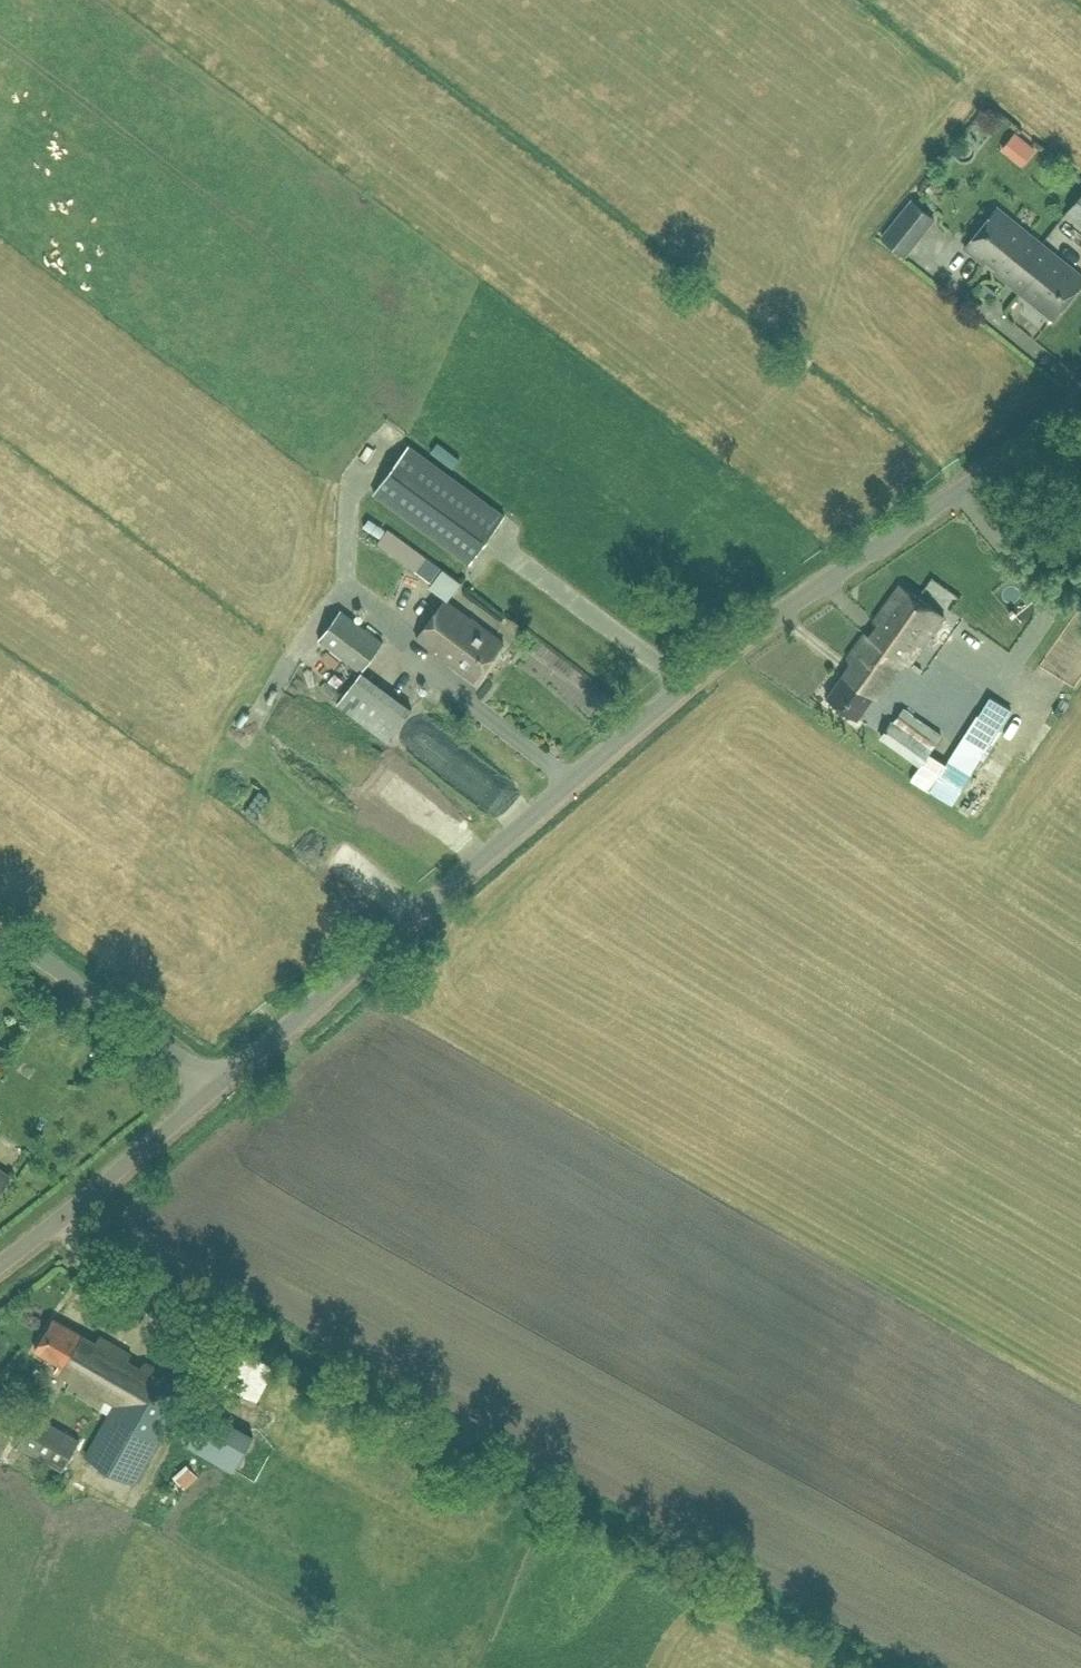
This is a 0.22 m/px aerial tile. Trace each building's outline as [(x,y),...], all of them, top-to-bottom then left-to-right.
[(1069,209),(1080,219),(1080,194),(1069,209)] [(906,257),(936,218),(911,198),(880,237),(906,257)] [(1026,262),(1043,241),(998,205),(965,247),(1020,290),(1037,270),(1026,262)] [(1020,290),(1054,318),(1080,283),(1080,272),(1043,241),(1026,262),(1037,270),(1020,290)] [(997,292),(984,283),(977,292),(989,301),(997,292)] [(469,562),(481,546),(504,515),(407,443),(373,491),(469,562)] [(443,567),(442,567),(387,530),(377,543),(431,581),(428,585),(448,599),(461,580),(443,567)] [(850,663),(827,696),(857,718),(873,695),(877,698),(902,661),(907,665),(943,615),(898,583),(872,620),(878,624),(869,635),(864,632),(845,659),(850,663)] [(474,680),(503,640),(445,598),(416,638),(474,680)] [(362,671),(383,641),(339,609),(318,638),(362,671)] [(410,708),(361,670),(336,703),(386,741),(410,708)] [(1010,709),(989,695),(947,761),(930,750),(940,736),(901,708),(892,722),(890,721),(879,737),(919,765),(911,777),(951,802),(1010,709)] [(411,716),(395,735),(419,755),(435,737),(411,716)] [(96,1341),(53,1317),(35,1349),(61,1363),(56,1371),(71,1379),(66,1386),(110,1411),(85,1455),(135,1483),(189,1386),(145,1361),(141,1364),(129,1357),(132,1353),(99,1335),(96,1341)] [(257,1399),(273,1364),(223,1340),(210,1369),(217,1372),(214,1379),(257,1399)] [(61,1469),(78,1438),(35,1414),(17,1445),(61,1469)]
